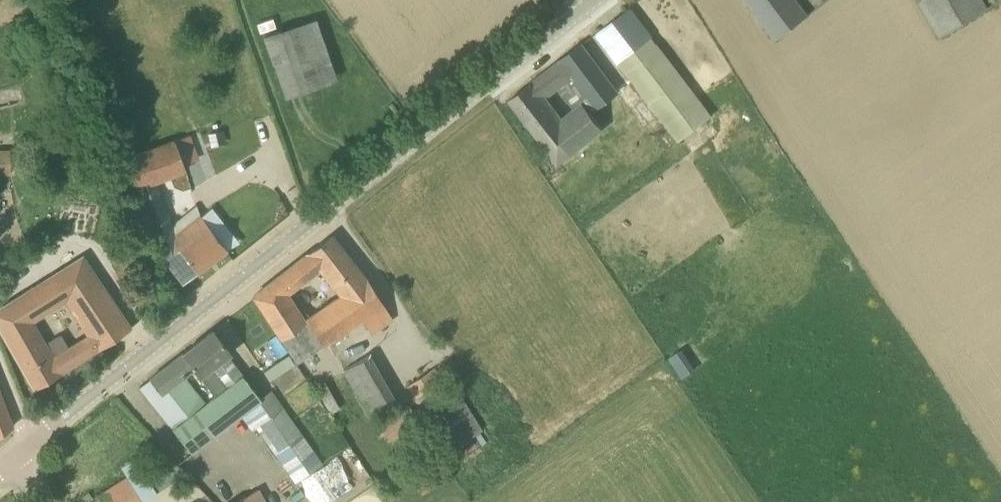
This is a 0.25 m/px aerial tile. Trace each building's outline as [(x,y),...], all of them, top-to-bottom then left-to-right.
[(781,37),(803,20),(808,16),(796,0),(747,0),(777,40),(781,37)] [(941,37),(989,8),(984,0),(919,0),(941,37)] [(597,32),(679,141),(711,116),(629,8),(597,32)] [(333,80),(314,16),(260,33),(279,97),(333,80)] [(626,256),(652,236),(637,216),(631,220),(576,148),(600,130),(635,175),(665,152),(582,44),(511,99),(559,161),(555,164),(626,256)] [(184,283),(198,272),(227,249),(199,215),(174,235),(153,182),(184,170),(173,140),(124,159),(136,189),(137,188),(165,259),(164,260),(184,283)] [(0,150),(0,175),(10,175),(10,149),(0,150)] [(297,363),(383,305),(366,278),(365,279),(332,235),(253,297),(297,363)] [(128,325),(82,257),(0,308),(0,328),(34,387),(81,357),(111,338),(128,325)] [(191,452),(241,414),(253,429),(257,426),(296,482),(322,464),(268,385),(254,368),(243,376),(227,355),(230,353),(213,330),(139,387),(191,452)] [(370,418),(396,402),(365,352),(339,368),(370,418)] [(434,367),(408,386),(416,398),(443,380),(434,367)] [(458,389),(425,410),(451,450),(483,430),(458,389)] [(13,426),(0,394),(0,435),(13,426)] [(408,404),(376,424),(387,440),(419,420),(408,404)] [(307,474),(325,501),(326,501),(368,477),(351,448),(307,474)] [(244,501),(270,501),(261,487),(242,498),(244,501)]
